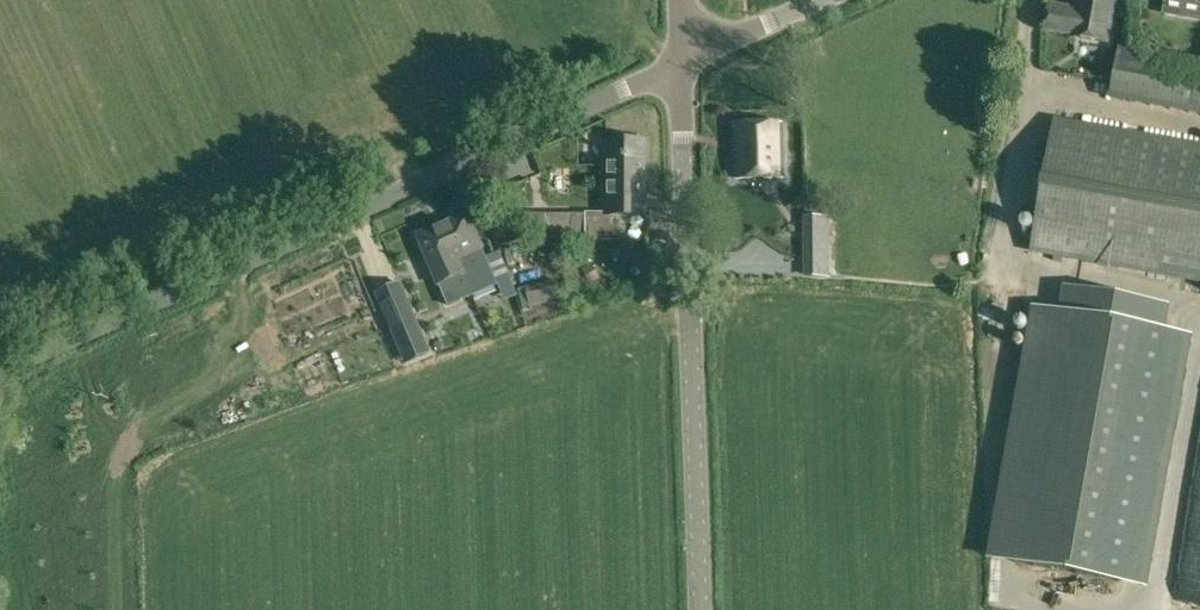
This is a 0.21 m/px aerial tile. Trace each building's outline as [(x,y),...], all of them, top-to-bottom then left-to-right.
[(1112,0),(1074,0),(1072,12),(1046,7),(1042,32),(1105,43),(1112,0)] [(1120,48),(1111,98),(1199,115),(1199,63),(1120,48)] [(1038,80),(1061,81),(1061,69),(1038,69),(1038,80)] [(1055,121),(1032,249),(1199,279),(1199,147),(1055,121)] [(735,177),(784,176),(783,123),(735,124),(735,177)] [(608,141),(608,216),(624,216),(645,216),(645,141),(608,141)] [(1021,214),(1036,217),(1038,208),(1023,205),(1021,214)] [(443,225),(472,293),(497,283),(486,257),(468,215),(443,225)] [(624,216),(608,216),(540,215),(540,237),(624,237),(624,216)] [(448,304),(472,293),(443,225),(418,235),(439,284),(448,304)] [(828,256),(828,236),(804,236),(805,256),(828,256)] [(499,251),(486,257),(497,283),(510,277),(499,251)] [(600,279),(591,264),(582,270),(591,285),(600,279)] [(530,307),(562,300),(557,280),(526,288),(530,307)] [(1036,308),(991,558),(1143,585),(1188,335),(1165,331),(1170,305),(1063,286),(1059,312),(1036,308)] [(423,338),(409,305),(386,315),(400,348),(423,338)] [(1194,310),(1192,335),(1199,336),(1199,311),(1194,310)] [(1190,358),(1199,358),(1199,343),(1189,344),(1190,358)]
